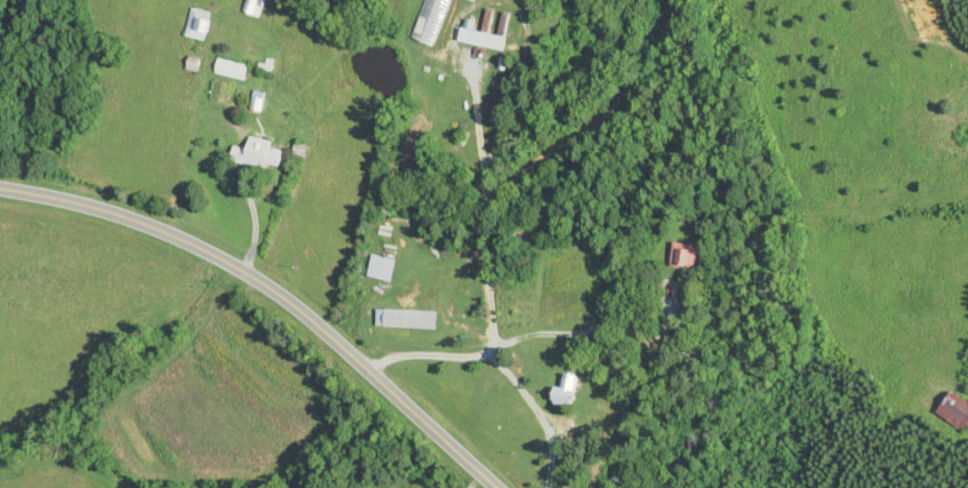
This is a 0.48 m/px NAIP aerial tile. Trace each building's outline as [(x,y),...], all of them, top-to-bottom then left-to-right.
[(266,0),(247,0),(242,12),(258,19),(266,0)] [(204,43),(212,14),(192,8),(184,37),(204,43)] [(460,44),(503,51),(509,15),(502,14),(498,36),(473,32),(475,22),(464,20),(460,44)] [(244,81),(248,67),(219,59),(215,73),(244,81)] [(278,172),(282,150),(271,148),(273,142),(250,137),(247,149),(234,147),(231,162),(278,172)] [(697,270),(698,245),(672,244),(671,268),(697,270)] [(436,330),(437,312),(366,307),(365,325),(436,330)] [(575,376),(562,374),(561,389),(554,388),(552,406),(572,408),(575,376)] [(943,408),(957,415),(964,400),(949,393),(943,408)]
